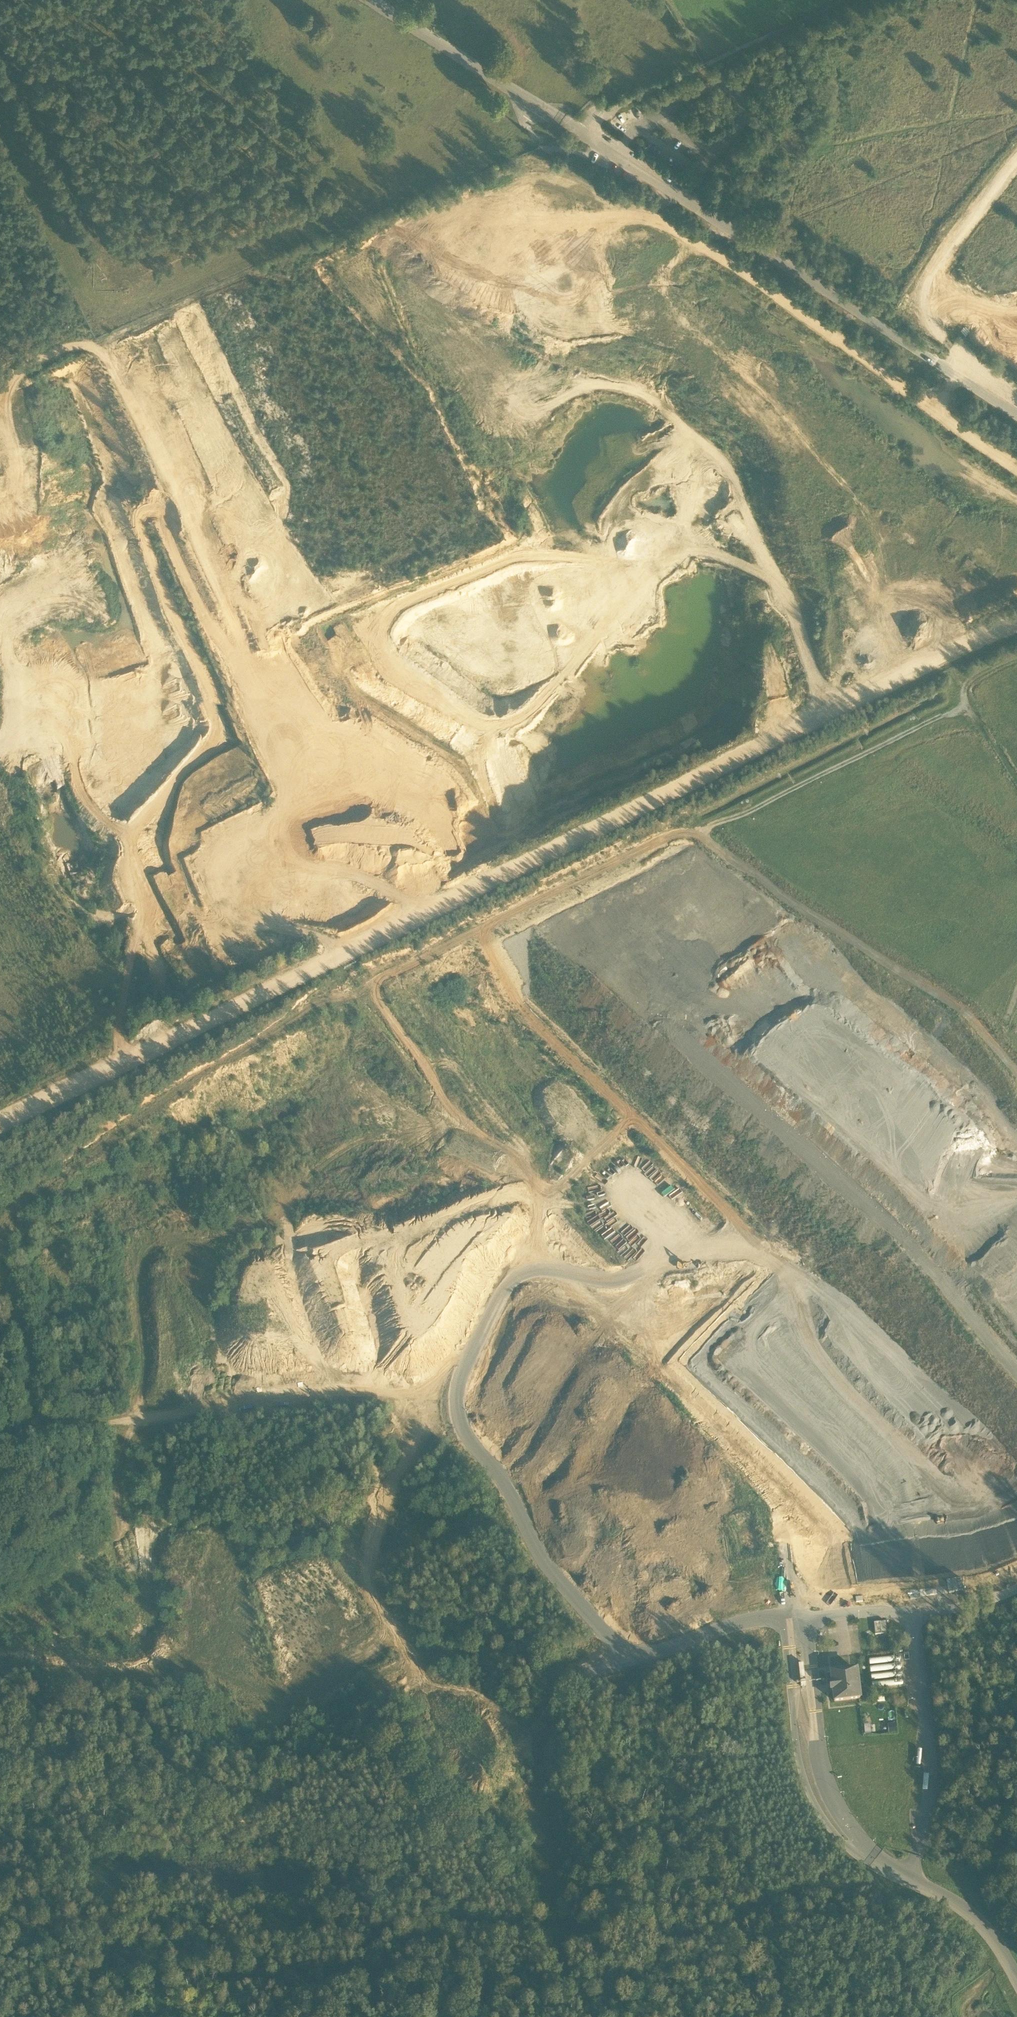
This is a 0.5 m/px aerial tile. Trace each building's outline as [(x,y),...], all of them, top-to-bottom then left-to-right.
[(636,750),(634,741),(615,746),(618,755),(636,750)] [(538,974),(524,979),(530,994),(544,989),(538,974)] [(902,1653),(867,1657),(871,1691),(906,1687),(902,1653)] [(833,1692),(834,1703),(860,1700),(856,1671),(830,1674),(832,1685),(830,1685),(831,1692),(833,1692)] [(883,1731),(893,1730),(892,1720),(882,1721),(883,1731)]
